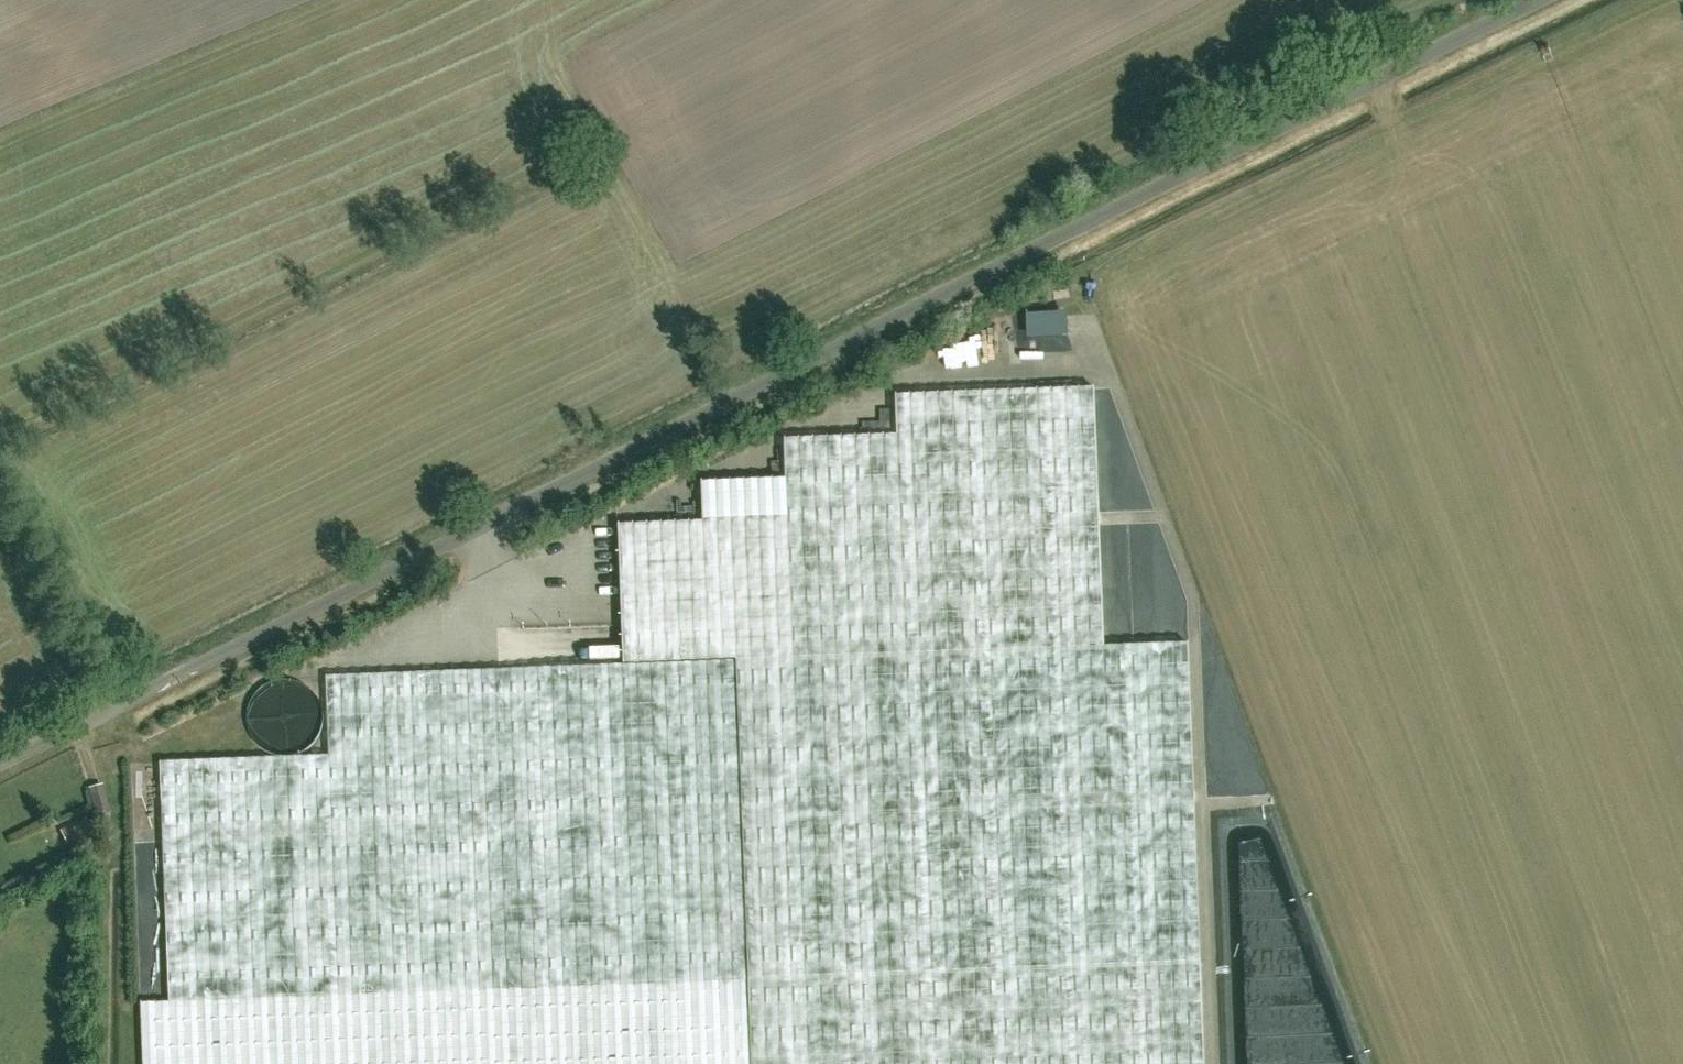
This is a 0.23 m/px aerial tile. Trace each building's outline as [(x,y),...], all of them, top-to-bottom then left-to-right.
[(1073,310),(1032,312),(1033,336),(1075,334),(1073,310)] [(1070,348),(1070,337),(1040,337),(1040,348),(1070,348)] [(622,537),(627,676),(331,687),(334,766),(148,773),(157,1011),(146,1011),(148,1063),(1205,1063),(1201,971),(1484,960),(1462,386),(899,407),(900,447),(788,451),(791,531),(622,537)] [(291,689),(248,697),(255,731),(267,728),(271,747),(296,742),(293,729),(310,726),(304,697),(293,699),(291,689)] [(94,811),(105,809),(101,786),(90,788),(94,811)]
